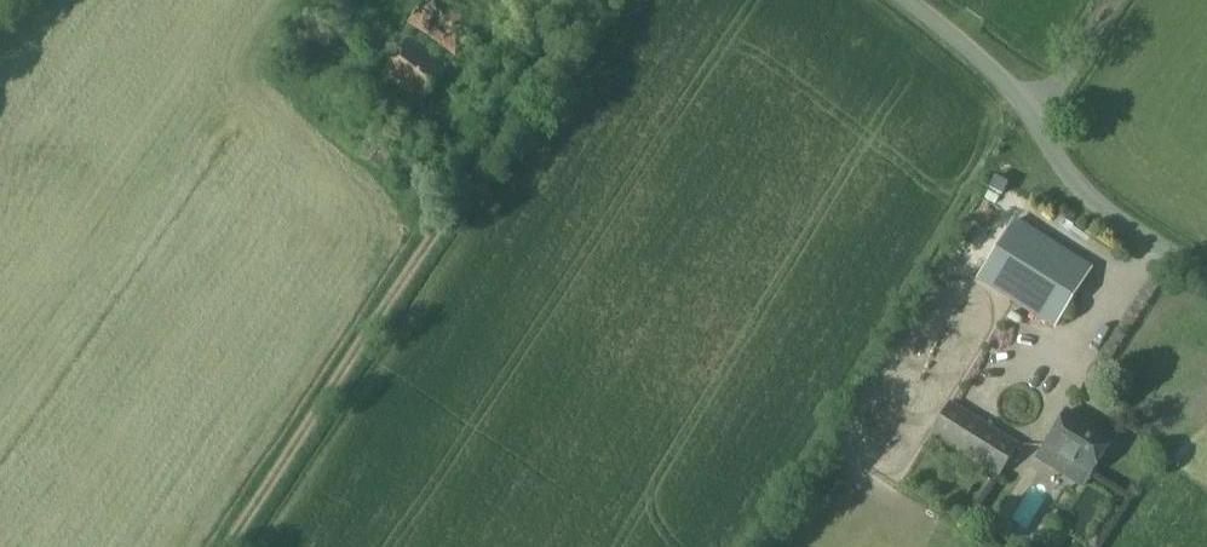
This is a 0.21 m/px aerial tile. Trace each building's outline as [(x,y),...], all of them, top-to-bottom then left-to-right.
[(426,0),(425,0),(408,22),(454,57),(472,34),(426,0)] [(408,39),(382,74),(421,102),(446,67),(408,39)] [(990,188),(1003,194),(1008,183),(995,176),(990,188)] [(980,280),(1053,326),(1090,267),(1017,222),(980,280)] [(930,434),(991,472),(987,477),(994,481),(1017,443),(951,402),(930,434)] [(1066,410),(1044,445),(1090,473),(1112,438),(1066,410)] [(1008,523),(1027,533),(1047,494),(1028,484),(1008,523)]
